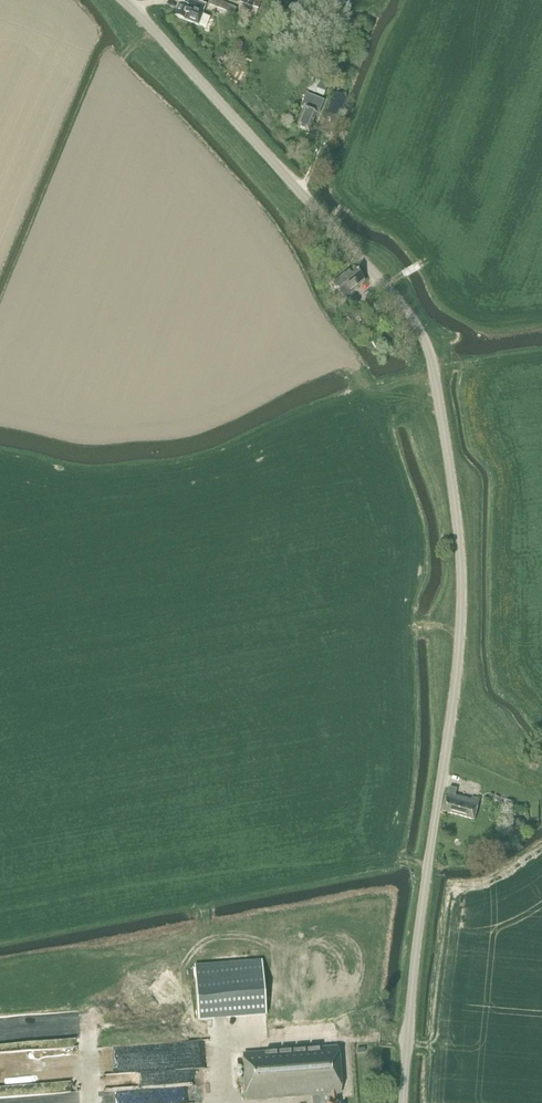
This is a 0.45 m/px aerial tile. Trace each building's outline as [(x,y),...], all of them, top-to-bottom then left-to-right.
[(218,0),(212,0),(208,9),(233,18),(237,8),(218,0)] [(252,0),(241,0),(239,6),(257,12),(260,3),(252,0)] [(192,2),(191,7),(180,3),(175,16),(206,28),(210,17),(202,15),(206,4),(198,1),(197,4),(192,2)] [(319,28),(321,22),(317,20),(317,19),(313,18),(310,25),(319,28)] [(304,88),(315,93),(324,96),(328,85),(308,77),(304,88)] [(296,127),(308,132),(317,111),(318,111),(323,101),(307,94),(301,107),(304,108),(296,127)] [(319,130),(332,135),(338,118),(345,100),(334,95),(327,114),(325,113),(319,130)] [(333,284),(338,290),(333,293),(339,301),(344,298),(364,281),(353,268),(333,284)] [(351,323),(361,314),(355,307),(345,316),(351,323)] [(474,798),(459,794),(461,787),(453,785),(449,799),(446,810),(453,811),(478,818),(480,812),(481,805),(483,797),(475,795),(474,798)] [(515,801),(491,793),(489,798),(513,806),(515,801)] [(513,819),(512,824),(516,828),(521,828),(524,826),(524,820),(521,817),(516,816),(513,819)] [(262,961),(195,966),(199,1020),(266,1016),(262,961)] [(284,1049),(284,1040),(274,1040),(274,1050),(284,1049)] [(335,1094),(340,1093),(337,1047),(244,1055),(247,1100),(317,1095),(317,1102),(336,1102),(335,1094)] [(194,1068),(194,1078),(207,1079),(208,1068),(194,1068)]
